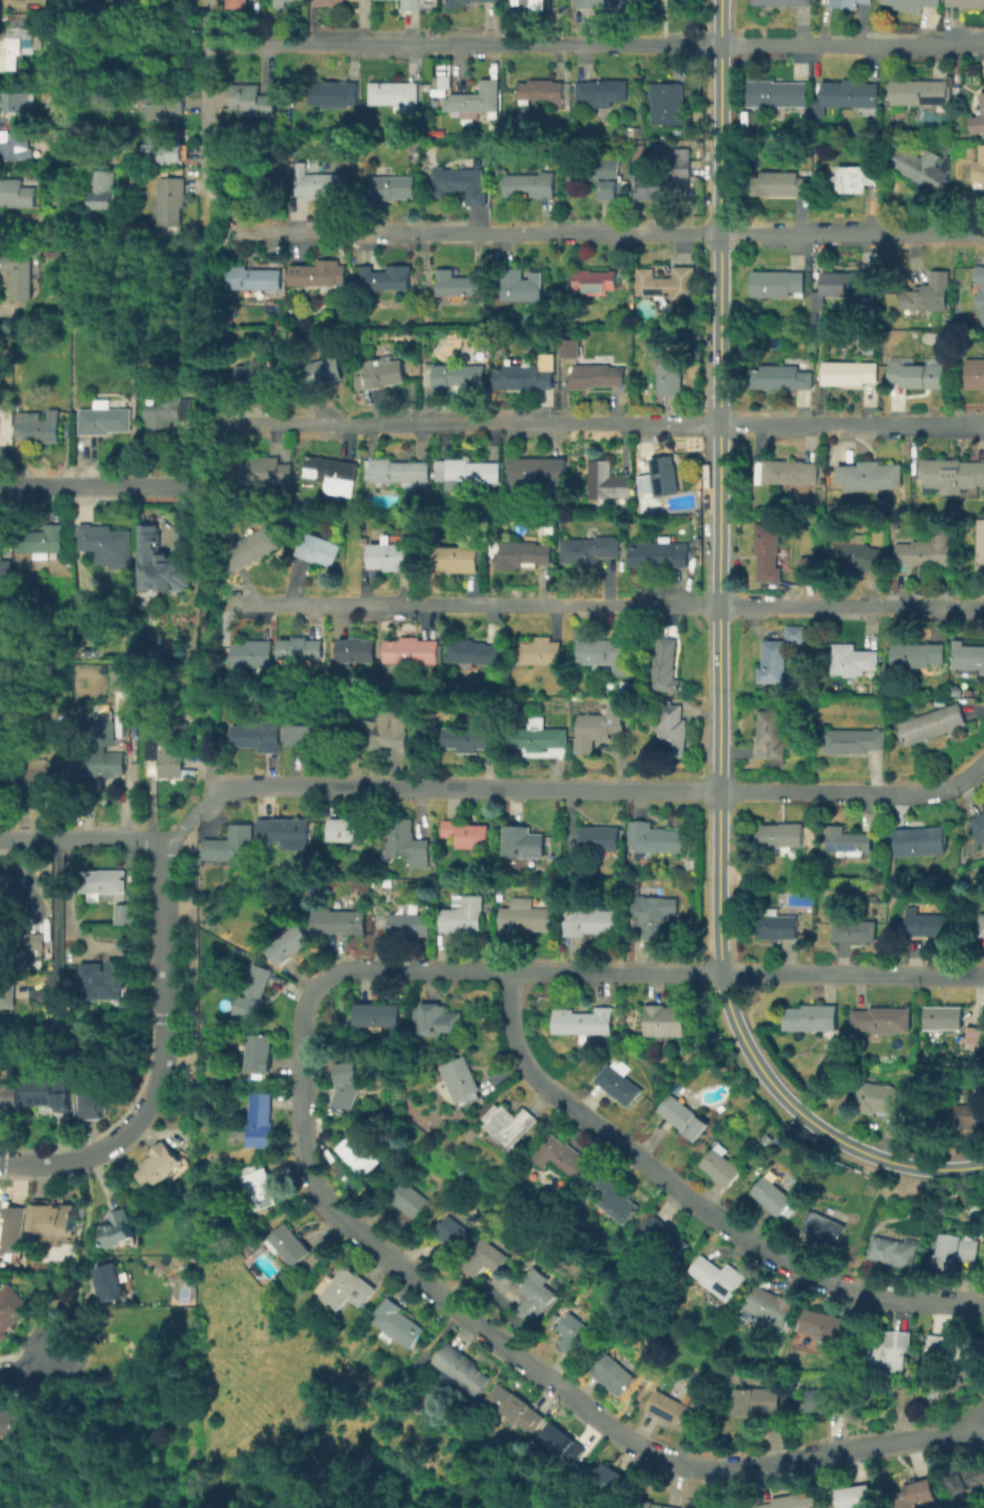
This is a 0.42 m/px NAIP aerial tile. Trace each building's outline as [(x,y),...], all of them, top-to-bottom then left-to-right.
[(129,10),(129,0),(154,0),(154,10),(129,10)] [(228,11),(228,0),(248,0),(248,11),(228,11)] [(377,1),(377,0),(425,0),(425,6),(434,6),(434,13),(402,13),(402,1),(377,1)] [(447,11),(447,0),(504,0),(504,1),(495,1),(495,14),(486,14),(486,5),(461,5),(461,11),(447,11)] [(514,7),(514,0),(544,0),(544,11),(526,11),(526,7),(514,7)] [(580,9),(580,0),(618,0),(618,10),(580,9)] [(832,5),(833,0),(873,0),(872,5),(858,2),(858,10),(832,5)] [(883,4),(884,0),(940,0),(939,9),(924,6),(922,14),(895,10),(896,6),(883,4)] [(36,12),(36,53),(27,53),(27,70),(2,70),(2,53),(8,53),(8,12),(36,12)] [(837,77),(837,86),(882,86),(882,109),(826,108),(826,77),(837,77)] [(369,107),(370,81),(375,81),(375,83),(419,84),(418,114),(396,114),(396,108),(369,107)] [(923,81),(940,81),(948,95),(948,102),(923,102),(922,106),(895,106),(895,81),(923,81)] [(480,112),(480,118),(470,118),(470,125),(463,125),(463,112),(451,112),(452,95),(482,95),(482,82),(497,82),(497,112),(480,112)] [(529,101),(521,101),(521,82),(565,83),(564,105),(542,105),(542,111),(528,111),(529,101)] [(628,82),(628,105),(580,106),(580,83),(628,82)] [(776,82),(776,83),(814,83),(814,108),(751,108),(751,82),(776,82)] [(261,83),(261,96),(277,97),(277,117),(247,117),(247,106),(231,106),(231,83),(261,83)] [(358,85),(358,108),(311,108),(311,84),(358,85)] [(654,85),(683,86),(681,127),(652,126),(654,85)] [(184,100),(184,116),(179,116),(179,125),(151,124),(151,117),(148,117),(148,94),(172,94),(172,100),(184,100)] [(25,95),(25,113),(7,113),(7,95),(25,95)] [(814,119),(814,108),(825,108),(825,119),(814,119)] [(971,117),(983,115),(983,130),(974,132),(971,117)] [(2,146),(0,146),(0,133),(25,134),(25,148),(34,148),(34,159),(2,159),(2,146)] [(180,160),(167,159),(167,163),(144,162),(144,143),(146,142),(146,136),(181,136),(180,160)] [(982,144),(983,144),(983,188),(978,188),(978,181),(976,181),(977,161),(982,161),(982,144)] [(652,199),(640,199),(640,175),(673,175),(673,149),(690,149),(690,195),(652,195),(652,199)] [(895,161),(899,150),(949,172),(940,193),(897,174),(902,164),(895,161)] [(241,160),(253,160),(254,177),(241,177),(241,160)] [(617,180),(617,202),(601,202),(601,180),(575,180),(575,162),(617,162),(617,180)] [(308,165),(308,175),(348,175),(348,196),(331,196),(330,201),(308,201),(308,191),(296,191),(296,165),(308,165)] [(833,167),(879,169),(878,186),(868,185),(867,197),(831,196),(833,167)] [(257,196),(257,169),(267,170),(267,174),(287,175),(287,196),(257,196)] [(116,170),(116,193),(115,193),(115,209),(90,209),(90,192),(92,192),(92,170),(116,170)] [(484,170),(484,189),(488,189),(488,208),(469,208),(469,189),(458,189),(458,191),(447,191),(447,199),(433,199),(433,170),(484,170)] [(396,199),(396,204),(383,204),(383,199),(372,199),(372,175),(415,176),(415,199),(396,199)] [(805,175),(805,182),(810,182),(810,197),(755,197),(755,175),(805,175)] [(185,177),(185,227),(161,227),(161,176),(185,177)] [(555,176),(556,200),(506,201),(506,176),(555,176)] [(36,209),(0,208),(0,180),(24,181),(24,189),(36,190),(36,209)] [(33,254),(33,301),(11,301),(11,271),(6,271),(5,255),(13,254),(13,246),(24,246),(24,254),(33,254)] [(65,249),(65,260),(47,260),(47,249),(65,249)] [(349,264),(349,289),(293,289),(293,264),(349,264)] [(694,266),(694,296),(675,296),(675,294),(641,294),(641,269),(656,269),(656,277),(675,277),(675,266),(694,266)] [(973,266),(973,283),(977,283),(977,307),(980,307),(979,325),(983,325),(983,266),(973,266)] [(231,269),(283,271),(282,294),(230,292),(231,269)] [(364,269),(412,269),(412,293),(364,293),(364,269)] [(523,270),(523,282),(532,282),(532,274),(544,274),(544,304),(507,303),(507,270),(523,270)] [(439,272),(457,271),(457,280),(482,279),(483,298),(439,299),(439,272)] [(918,309),(904,309),(904,295),(918,295),(918,285),(929,285),(929,271),(950,271),(950,310),(918,309)] [(576,272),(618,273),(617,298),(585,297),(585,294),(576,293),(576,272)] [(824,297),(824,272),(879,272),(879,297),(824,297)] [(804,273),(805,294),(787,295),(787,298),(753,299),(753,274),(804,273)] [(578,338),(559,339),(560,357),(579,357),(578,338)] [(392,356),(393,360),(394,362),(403,361),(406,383),(396,385),(396,386),(368,391),(368,388),(356,390),(354,378),(366,376),(365,365),(380,362),(379,358),(392,356)] [(508,392),(497,392),(497,369),(506,369),(506,367),(540,367),(540,356),(552,356),(552,391),(508,391),(508,392)] [(659,357),(685,357),(685,397),(659,397),(659,357)] [(303,390),(298,369),(337,359),(342,380),(303,390)] [(261,361),(261,369),(280,369),(280,387),(261,387),(261,388),(252,388),(252,361),(261,361)] [(968,362),(983,362),(983,391),(968,391),(968,362)] [(863,363),(863,366),(877,366),(877,383),(863,383),(863,386),(824,386),(825,363),(863,363)] [(235,387),(235,364),(248,364),(248,387),(235,387)] [(484,364),(484,384),(470,384),(470,385),(450,385),(450,389),(434,389),(434,365),(450,365),(450,367),(469,367),(469,364),(484,364)] [(944,364),(944,391),(927,391),(927,389),(904,389),(904,364),(944,364)] [(597,389),(570,389),(571,366),(623,366),(623,387),(597,387),(597,389)] [(764,370),(764,367),(798,367),(798,374),(811,373),(812,391),(753,393),(752,371),(764,370)] [(189,391),(189,420),(172,420),(172,428),(168,428),(168,437),(146,437),(146,408),(160,408),(160,391),(189,391)] [(110,402),(110,411),(130,411),(130,431),(110,431),(110,435),(80,435),(80,411),(98,411),(98,402),(110,402)] [(39,420),(46,420),(46,412),(58,412),(58,441),(27,441),(27,439),(19,439),(19,412),(39,412),(39,420)] [(564,446),(564,458),(566,458),(566,486),(513,486),(513,457),(550,458),(550,446),(564,446)] [(653,471),(640,473),(638,458),(651,456),(653,471)] [(681,496),(658,499),(652,459),(675,456),(681,496)] [(357,469),(351,498),(327,493),(329,483),(306,479),(310,457),(357,465),(356,469),(357,469)] [(394,457),(394,465),(428,465),(428,492),(413,492),(413,484),(374,484),(374,457),(394,457)] [(278,458),(278,466),(292,466),(292,485),(238,484),(238,458),(278,458)] [(470,460),(470,463),(500,464),(500,484),(450,483),(450,459),(470,460)] [(818,465),(817,481),(804,480),(803,485),(768,483),(769,459),(805,461),(804,464),(818,465)] [(963,462),(983,462),(983,485),(978,485),(978,488),(963,488),(963,498),(943,498),(943,488),(930,488),(930,482),(925,482),(925,460),(963,460),(963,462)] [(881,461),(881,467),(898,466),(898,486),(838,488),(837,468),(859,467),(859,462),(881,461)] [(614,463),(613,476),(634,477),(632,501),(589,498),(591,462),(614,463)] [(656,493),(642,495),(639,477),(653,474),(656,493)] [(975,519),(976,575),(983,575),(983,519),(975,519)] [(238,572),(225,547),(271,522),(284,547),(238,572)] [(129,568),(129,571),(113,571),(113,568),(99,568),(99,553),(81,553),(81,524),(92,524),(92,528),(108,528),(108,532),(130,532),(129,568)] [(62,525),(62,553),(57,553),(57,561),(47,561),(47,553),(16,553),(17,531),(44,531),(44,525),(62,525)] [(193,562),(193,589),(184,589),(184,592),(140,592),(140,526),(161,526),(161,556),(170,556),(170,559),(184,559),(184,562),(193,562)] [(758,526),(780,526),(780,568),(781,568),(781,583),(760,583),(760,557),(758,557),(758,526)] [(306,533),(342,547),(333,571),(296,557),(306,533)] [(409,554),(409,573),(386,573),(386,568),(371,568),(371,545),(383,545),(383,537),(409,537),(409,554)] [(560,541),(619,540),(619,559),(601,559),(601,571),(582,572),(582,566),(561,566),(560,541)] [(883,552),(880,570),(870,568),(870,569),(830,562),(834,540),(873,547),(873,550),(883,552)] [(958,541),(958,567),(913,566),(913,565),(898,565),(898,543),(913,543),(913,541),(958,541)] [(523,542),(523,547),(551,547),(551,565),(537,565),(537,567),(523,567),(523,568),(518,568),(518,572),(499,572),(499,554),(503,554),(504,542),(523,542)] [(633,545),(690,547),(689,570),(632,569),(633,545)] [(478,569),(478,573),(451,573),(451,569),(437,569),(437,548),(478,548),(478,569)] [(814,556),(798,557),(798,574),(815,573),(814,556)] [(11,580),(0,580),(0,557),(3,557),(3,564),(11,564),(11,580)] [(103,616),(102,642),(82,641),(82,616),(103,616)] [(764,681),(757,681),(757,666),(764,666),(764,643),(782,643),(782,626),(806,626),(806,645),(787,645),(787,681),(764,681)] [(420,637),(420,642),(440,642),(440,665),(391,665),(391,642),(403,642),(403,637),(420,637)] [(550,637),(550,643),(562,643),(561,664),(523,664),(523,637),(550,637)] [(676,641),(670,677),(682,680),(679,693),(650,687),(653,673),(654,674),(659,638),(676,641)] [(280,660),(281,639),(325,640),(324,661),(280,660)] [(627,664),(627,678),(607,677),(607,664),(580,664),(580,639),(627,639),(627,664)] [(236,668),(236,641),(269,641),(269,668),(236,668)] [(355,669),(332,669),(332,641),(376,641),(376,664),(355,664),(355,669)] [(486,649),(499,650),(499,667),(450,664),(451,642),(471,643),(471,646),(487,646),(486,649)] [(931,646),(931,647),(944,647),(944,664),(931,664),(931,667),(895,667),(895,646),(931,646)] [(856,647),(856,653),(881,653),(881,671),(868,671),(868,676),(837,676),(837,647),(856,647)] [(956,647),(983,647),(983,671),(956,671),(956,647)] [(129,690),(129,671),(110,670),(110,690),(129,690)] [(960,705),(968,727),(911,749),(903,727),(960,705)] [(408,709),(404,750),(365,746),(367,719),(378,719),(379,706),(408,709)] [(594,756),(578,756),(578,715),(609,716),(609,706),(625,706),(625,728),(610,728),(610,740),(594,740),(594,756)] [(661,708),(682,708),(682,721),(688,722),(687,762),(660,762),(661,708)] [(117,722),(117,742),(93,742),(94,711),(113,711),(113,722),(117,722)] [(769,747),(760,747),(760,715),(782,716),(782,727),(790,727),(790,735),(786,735),(786,765),(769,765),(769,747)] [(355,734),(357,718),(366,719),(365,735),(355,734)] [(545,720),(545,729),(566,729),(566,758),(526,758),(526,748),(518,748),(518,729),(532,729),(532,720),(545,720)] [(187,724),(188,772),(196,771),(196,781),(158,782),(158,771),(148,771),(147,740),(157,740),(156,726),(187,724)] [(333,726),(332,749),(287,748),(288,724),(333,726)] [(279,747),(279,754),(259,754),(259,747),(234,747),(234,726),(279,726),(279,747)] [(479,749),(479,754),(460,754),(460,749),(446,749),(446,727),(495,728),(495,749),(479,749)] [(872,755),(825,755),(825,732),(885,732),(885,752),(872,752),(872,755)] [(126,749),(126,776),(79,776),(79,755),(108,755),(108,749),(126,749)] [(46,760),(46,769),(65,769),(65,791),(26,791),(26,769),(32,769),(32,760),(46,760)] [(972,823),(983,817),(983,848),(972,823)] [(275,844),(259,844),(259,820),(310,819),(311,851),(290,852),(290,849),(275,849),(275,844)] [(413,819),(413,843),(427,843),(427,869),(407,869),(407,858),(390,858),(390,819),(413,819)] [(328,821),(364,822),(363,845),(327,843),(328,821)] [(463,821),(463,826),(489,826),(489,850),(459,850),(459,839),(443,839),(443,821),(463,821)] [(651,823),(651,831),(683,831),(683,855),(640,855),(640,847),(631,847),(631,823),(651,823)] [(760,827),(804,825),(805,849),(761,850),(760,827)] [(530,827),(530,835),(545,835),(545,858),(506,858),(506,826),(530,827)] [(581,853),(581,826),(620,826),(620,853),(581,853)] [(230,860),(205,860),(205,840),(230,840),(230,827),(251,827),(251,860),(230,860)] [(845,828),(845,834),(872,834),(872,852),(830,852),(830,828),(845,828)] [(948,828),(950,856),(898,860),(896,831),(948,828)] [(14,901),(0,901),(0,871),(3,871),(3,877),(14,877),(14,901)] [(126,872),(126,895),(101,895),(101,903),(89,903),(89,895),(80,895),(81,872),(126,872)] [(666,896),(666,899),(678,899),(678,916),(666,916),(665,942),(645,942),(645,926),(636,926),(636,896),(666,896)] [(454,932),(445,932),(445,909),(454,909),(454,898),(481,899),(481,932),(454,932)] [(532,899),(532,908),(553,908),(553,932),(502,931),(502,907),(513,908),(513,899),(532,899)] [(919,906),(919,916),(950,916),(950,938),(907,938),(907,906),(919,906)] [(136,926),(118,927),(117,907),(136,907),(136,926)] [(367,934),(367,937),(344,937),(344,934),(315,934),(315,911),(367,911),(367,934)] [(584,938),(565,938),(565,911),(618,911),(618,934),(584,933),(584,938)] [(390,937),(390,912),(433,913),(433,937),(390,937)] [(761,916),(799,916),(799,942),(761,942),(761,916)] [(834,943),(834,917),(877,918),(877,943),(834,943)] [(280,970),(268,955),(303,927),(315,942),(280,970)] [(53,933),(53,948),(45,948),(45,953),(25,953),(25,933),(53,933)] [(141,963),(141,985),(123,985),(124,1002),(82,1002),(82,965),(110,965),(110,963),(141,963)] [(255,966),(272,972),(268,984),(271,985),(257,1023),(237,1015),(255,966)] [(17,1009),(0,1009),(0,981),(17,981),(17,1009)] [(401,1006),(401,1030),(357,1029),(357,1005),(401,1006)] [(449,1005),(449,1010),(463,1010),(463,1035),(414,1035),(414,1010),(422,1010),(422,1005),(449,1005)] [(803,1032),(786,1032),(786,1009),(803,1009),(803,1005),(839,1005),(839,1032),(803,1032)] [(690,1006),(690,1041),(647,1041),(647,1006),(690,1006)] [(926,1009),(964,1008),(965,1032),(927,1033),(926,1009)] [(555,1010),(575,1010),(575,1014),(594,1013),(594,1009),(613,1009),(614,1036),(555,1036),(555,1010)] [(853,1011),(913,1010),(913,1034),(853,1034),(853,1011)] [(971,1029),(983,1030),(983,1051),(970,1050),(971,1029)] [(249,1036),(274,1038),(271,1075),(246,1073),(249,1036)] [(467,1055),(487,1097),(463,1109),(442,1068),(467,1055)] [(333,1065),(354,1060),(363,1091),(353,1112),(336,1104),(341,1089),(333,1065)] [(610,1063),(644,1091),(629,1110),(595,1082),(610,1063)] [(859,1078),(909,1088),(901,1121),(852,1109),(859,1078)] [(118,1079),(119,1105),(110,1106),(110,1114),(102,1114),(103,1120),(82,1121),(81,1080),(118,1079)] [(73,1082),(72,1113),(28,1111),(29,1080),(73,1082)] [(22,1114),(0,1114),(0,1084),(22,1084),(22,1114)] [(271,1094),(271,1121),(274,1121),(274,1149),(249,1148),(250,1121),(253,1121),(253,1094),(271,1094)] [(672,1096),(711,1127),(697,1144),(658,1113),(672,1096)] [(484,1122),(501,1102),(516,1114),(524,1105),(540,1121),(515,1149),(484,1122)] [(947,1106),(983,1106),(983,1129),(966,1129),(966,1132),(947,1132),(947,1106)] [(339,1150),(359,1132),(384,1160),(364,1178),(339,1150)] [(593,1164),(581,1182),(552,1162),(547,1170),(533,1160),(550,1134),(593,1164)] [(188,1164),(171,1183),(168,1180),(161,1188),(152,1180),(146,1186),(134,1176),(164,1142),(188,1164)] [(720,1145),(730,1153),(729,1154),(748,1170),(732,1191),(702,1167),(720,1145)] [(343,1164),(366,1186),(359,1193),(336,1171),(343,1164)] [(243,1176),(270,1169),(272,1177),(289,1172),(296,1198),(278,1203),(279,1207),(253,1214),(243,1176)] [(751,1196),(765,1177),(794,1199),(780,1217),(751,1196)] [(630,1224),(605,1204),(608,1200),(598,1193),(608,1180),(642,1207),(630,1224)] [(404,1182),(430,1201),(410,1227),(401,1221),(408,1212),(390,1199),(404,1182)] [(78,1206),(76,1237),(34,1234),(36,1203),(78,1206)] [(28,1256),(0,1255),(0,1219),(5,1219),(5,1206),(29,1206),(29,1220),(28,1256)] [(141,1245),(118,1254),(117,1249),(112,1251),(102,1228),(116,1223),(113,1215),(127,1210),(141,1245)] [(812,1212),(847,1226),(838,1246),(804,1233),(812,1212)] [(643,1229),(655,1214),(690,1242),(678,1257),(643,1229)] [(447,1217),(474,1235),(449,1270),(436,1261),(447,1244),(434,1235),(447,1217)] [(284,1224),(313,1251),(295,1270),(266,1243),(284,1224)] [(941,1233),(983,1242),(983,1252),(980,1251),(977,1265),(962,1262),(959,1274),(933,1269),(941,1233)] [(868,1259),(874,1236),(920,1247),(914,1270),(868,1259)] [(510,1258),(498,1274),(488,1266),(479,1278),(464,1267),(485,1239),(510,1258)] [(690,1272),(701,1256),(724,1272),(729,1264),(747,1277),(730,1301),(690,1272)] [(129,1296),(102,1306),(95,1285),(102,1283),(97,1270),(118,1263),(129,1296)] [(322,1298),(319,1295),(339,1271),(342,1273),(347,1266),(378,1291),(363,1309),(352,1299),(338,1317),(319,1301),(322,1298)] [(535,1323),(520,1311),(530,1298),(519,1289),(535,1267),(552,1280),(548,1285),(558,1293),(535,1323)] [(10,1336),(0,1346),(0,1291),(7,1284),(30,1307),(6,1332),(10,1336)] [(746,1309),(758,1287),(794,1307),(782,1329),(746,1309)] [(392,1345),(382,1336),(386,1332),(376,1323),(382,1316),(377,1311),(389,1298),(427,1332),(411,1351),(397,1339),(392,1345)] [(801,1331),(808,1310),(855,1324),(849,1345),(801,1331)] [(572,1314),(599,1334),(580,1361),(561,1348),(570,1336),(560,1329),(572,1314)] [(909,1373),(869,1372),(869,1344),(889,1345),(889,1333),(919,1333),(919,1357),(909,1357),(909,1373)] [(932,1336),(980,1338),(979,1366),(931,1364),(932,1336)] [(451,1344),(494,1379),(478,1399),(435,1364),(451,1344)] [(592,1373),(606,1355),(641,1381),(628,1399),(592,1373)] [(501,1384),(549,1419),(537,1436),(488,1401),(501,1384)] [(754,1415),(734,1415),(734,1390),(782,1390),(782,1411),(754,1411),(754,1415)] [(808,1391),(846,1391),(846,1413),(808,1413),(808,1391)] [(649,1411),(659,1392),(689,1408),(680,1427),(649,1411)] [(31,1436),(0,1436),(0,1409),(31,1409),(31,1436)] [(553,1425),(587,1450),(577,1464),(542,1440),(553,1425)] [(949,1476),(983,1461),(983,1484),(957,1496),(949,1476)] [(604,1464),(628,1481),(617,1497),(593,1481),(604,1464)] [(934,1501),(906,1507),(898,1507),(893,1489),(929,1480),(934,1501)] [(875,1507),(868,1507),(841,1507),(838,1491),(871,1486),(875,1507)] [(811,1492),(814,1507),(766,1507),(765,1499),(811,1492)]
